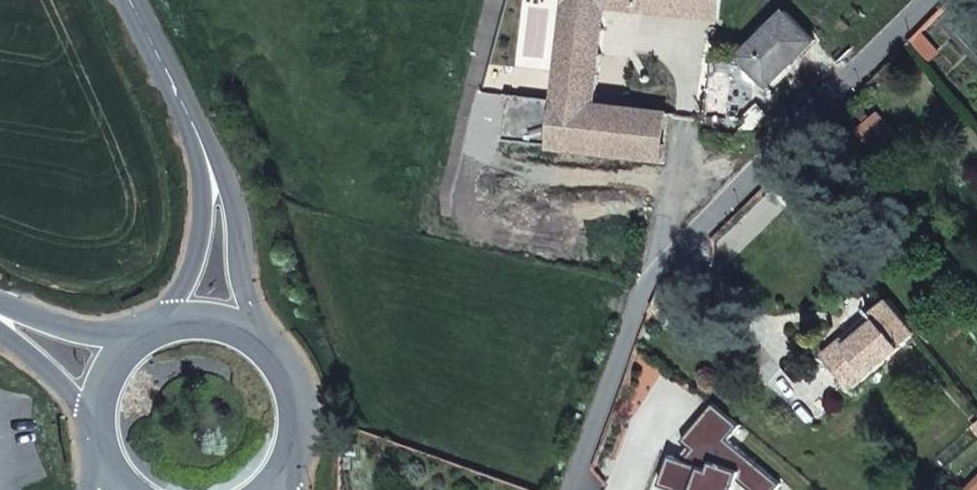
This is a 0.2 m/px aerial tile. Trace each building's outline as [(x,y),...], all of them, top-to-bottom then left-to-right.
[(556,145),(642,160),(662,163),(667,118),(646,114),(598,105),(610,9),(643,14),(645,0),(573,0),(561,95),(511,88),(505,136),(556,145)] [(643,14),(721,25),(724,0),(645,0),(643,14)] [(816,40),(787,11),(740,56),(770,86),(816,40)] [(646,114),(667,118),(669,118),(673,98),(649,95),(646,114)] [(859,129),(891,165),(911,147),(880,111),(859,129)] [(662,163),(642,160),(641,170),(660,173),(662,163)] [(918,332),(890,298),(874,311),(880,318),(830,358),(854,387),(904,346),(903,345),(918,332)] [(880,318),(875,312),(825,353),(830,358),(880,318)] [(730,439),(742,425),(715,402),(683,440),(694,449),(685,460),(674,452),(662,486),(673,489),(735,489),(739,479),(752,489),(777,489),(782,484),(730,439)]
